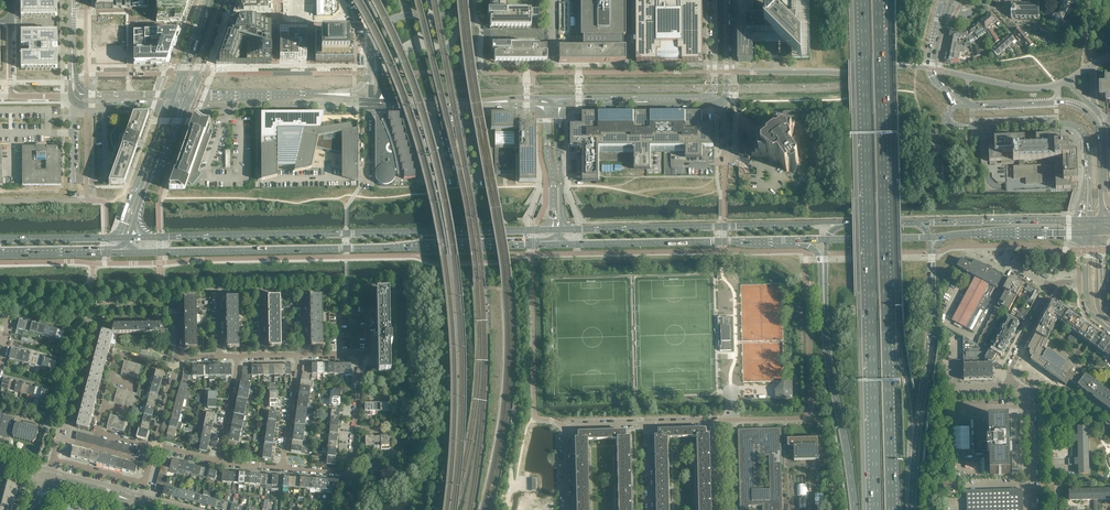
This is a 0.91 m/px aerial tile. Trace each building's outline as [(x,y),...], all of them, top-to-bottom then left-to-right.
[(49,0),(26,0),(26,2),(21,2),(21,16),(58,16),(57,10),(56,10),(56,2),(49,2),(49,0)] [(95,8),(148,8),(156,8),(156,22),(171,22),(183,0),(95,0),(95,8)] [(215,64),(270,64),(270,23),(261,23),(261,14),(270,14),(270,0),(238,0),(215,64)] [(487,11),(488,18),(490,18),(490,20),(490,28),(490,46),(491,46),(491,52),(492,52),(496,52),(497,52),(497,51),(502,51),(502,53),(511,53),(511,46),(538,46),(538,0),(490,0),(490,11),(487,11)] [(625,0),(580,0),(580,37),(583,37),(583,48),(559,48),(559,62),(625,62),(625,48),(623,48),(623,37),(625,37),(625,0)] [(703,19),(703,0),(637,0),(637,62),(703,62),(703,19)] [(738,19),(738,62),(753,62),(753,34),(770,34),(771,35),(772,36),(773,36),(773,35),(774,35),(792,53),(792,59),(798,59),(803,64),(803,59),(810,59),(810,0),(738,0),(738,19)] [(1071,3),(1068,0),(1059,0),(1060,0),(1053,16),(1056,17),(1063,20),(1071,3)] [(1040,11),(1040,10),(1039,10),(1039,5),(1040,5),(1040,4),(1039,4),(1039,3),(1038,3),(1038,4),(1035,4),(1035,3),(1034,3),(1034,4),(1030,4),(1030,3),(1029,3),(1029,4),(1026,4),(1026,3),(1025,3),(1025,4),(1021,4),(1021,3),(1020,3),(1020,4),(1017,4),(1017,3),(1016,3),(1016,4),(1012,4),(1012,3),(1011,2),(1011,4),(1010,4),(1010,5),(1011,5),(1011,9),(1010,9),(1010,11),(1011,11),(1011,16),(1010,16),(1011,16),(1011,18),(1012,18),(1012,17),(1015,17),(1015,18),(1016,18),(1016,17),(1020,17),(1020,18),(1021,18),(1021,17),(1024,17),(1024,18),(1025,18),(1025,17),(1029,17),(1029,18),(1030,18),(1030,17),(1033,17),(1033,18),(1034,18),(1034,17),(1038,17),(1038,18),(1039,18),(1039,17),(1040,17),(1040,16),(1039,16),(1039,11),(1040,11)] [(985,31),(998,20),(991,12),(979,23),(985,31)] [(975,40),(986,34),(979,23),(968,30),(969,38),(970,42),(971,46),(976,44),(975,40)] [(999,41),(990,28),(985,32),(994,45),(999,41)] [(1019,28),(1014,32),(1022,42),(1027,38),(1019,28)] [(117,50),(117,30),(111,30),(111,43),(104,43),(104,29),(97,29),(97,50),(117,50)] [(152,31),(134,31),(134,35),(134,38),(134,39),(134,44),(134,46),(134,48),(134,51),(134,52),(136,52),(136,53),(135,53),(134,53),(134,64),(162,64),(167,64),(169,57),(170,53),(178,31),(161,31),(154,31),(152,31)] [(306,31),(280,31),(280,59),(306,59),(306,31)] [(55,51),(55,49),(53,49),(53,46),(58,46),(58,32),(21,32),(21,38),(23,38),(23,47),(29,46),(29,54),(23,54),(23,62),(21,62),(21,68),(58,68),(58,54),(53,54),(53,51),(55,51)] [(354,32),(315,33),(315,62),(354,62),(354,32)] [(1012,43),(1015,40),(1010,34),(1005,38),(1013,47),(1015,45),(1012,43)] [(1013,47),(1005,38),(1001,42),(1006,48),(1009,46),(1011,48),(1013,47)] [(1027,38),(1022,42),(1028,49),(1033,44),(1027,38)] [(967,51),(968,48),(966,48),(966,47),(964,46),(956,45),(957,43),(948,41),(946,52),(955,54),(959,55),(960,52),(961,53),(961,52),(964,52),(966,53),(966,51),(967,51)] [(1003,51),(1006,48),(1001,42),(992,51),(997,56),(1000,54),(1002,55),(1005,52),(1003,51)] [(546,62),(546,53),(547,46),(538,46),(510,46),(492,46),(492,52),(496,52),(496,54),(494,54),(494,62),(510,62),(546,62)] [(1105,70),(1105,74),(1099,75),(1099,77),(1099,84),(1099,88),(1098,88),(1099,93),(1100,97),(1100,100),(1103,100),(1103,102),(1106,102),(1107,102),(1109,102),(1109,104),(1109,70),(1105,70)] [(651,170),(651,147),(686,147),(686,158),(702,158),(702,146),(714,146),(714,147),(714,124),(702,124),(702,113),(702,112),(686,112),(686,113),(651,113),(651,112),(634,112),(634,113),(609,113),(608,112),(607,112),(607,113),(599,113),(599,112),(582,113),(583,113),(583,124),(571,124),(571,147),(583,147),(583,182),(599,182),(599,153),(634,153),(634,170),(651,170)] [(810,193),(810,116),(805,112),(795,112),(784,112),(743,112),(739,117),(739,143),(739,154),(739,155),(739,167),(739,193),(744,198),(806,197),(810,193)] [(409,157),(409,149),(407,149),(407,143),(405,143),(405,135),(403,135),(403,128),(401,128),(401,121),(399,121),(399,113),(388,113),(388,119),(380,123),(375,113),(375,175),(376,176),(376,177),(376,178),(376,179),(377,180),(377,181),(376,181),(377,182),(378,184),(380,185),(382,186),(383,186),(385,186),(387,186),(389,186),(391,185),(393,184),(394,182),(395,181),(394,180),(395,179),(395,178),(395,177),(395,176),(395,175),(404,175),(404,179),(415,179),(415,171),(413,171),(413,164),(411,164),(411,157),(409,157)] [(536,183),(535,123),(518,123),(518,124),(516,124),(516,113),(490,113),(490,115),(491,130),(495,130),(495,148),(514,148),(518,148),(518,180),(518,183),(536,183)] [(124,184),(137,148),(139,146),(139,145),(140,144),(140,143),(140,141),(149,114),(148,114),(134,114),(127,133),(124,133),(123,129),(118,131),(116,128),(115,129),(114,130),(113,131),(113,132),(112,133),(112,134),(111,135),(111,136),(111,137),(111,138),(111,139),(111,140),(111,141),(111,142),(111,143),(111,144),(112,145),(113,147),(113,148),(114,149),(115,148),(116,148),(117,149),(118,150),(119,150),(120,151),(121,151),(111,180),(109,184),(124,184)] [(197,175),(211,136),(204,134),(209,120),(210,120),(210,115),(199,115),(199,116),(196,114),(169,190),(185,190),(189,177),(190,176),(191,175),(191,174),(191,173),(190,173),(191,172),(197,175)] [(358,169),(358,130),(353,131),(350,125),(327,129),(327,128),(327,127),(326,127),(325,127),(325,128),(324,128),(324,129),(320,130),(323,114),(261,114),(261,140),(262,140),(262,145),(261,145),(261,181),(277,177),(277,167),(295,167),(295,169),(294,173),(311,169),(316,148),(327,150),(327,151),(327,152),(328,152),(329,152),(330,152),(330,151),(342,153),(342,168),(342,177),(358,182),(358,169)] [(1078,188),(1077,152),(1076,152),(1071,152),(1071,151),(1070,151),(1070,150),(1069,150),(1069,148),(1069,144),(1068,144),(1064,144),(1062,144),(1062,143),(1061,143),(1061,137),(1060,137),(1060,136),(1036,137),(1036,138),(1036,145),(1025,146),(1025,138),(1024,138),(989,139),(988,139),(988,140),(989,161),(989,162),(990,162),(1001,161),(1001,163),(1002,163),(1014,163),(1014,161),(1019,161),(1019,166),(1013,166),(1014,179),(1025,178),(1026,184),(1044,184),(1044,183),(1044,178),(1055,177),(1056,189),(1078,188)] [(61,186),(61,147),(47,147),(47,146),(36,146),(36,147),(22,147),(22,186),(61,186)] [(111,180),(121,151),(120,151),(119,150),(118,150),(117,149),(116,148),(110,165),(110,173),(111,180)] [(514,170),(514,148),(495,148),(495,170),(514,170)] [(968,273),(972,265),(960,258),(958,262),(959,263),(957,267),(968,273)] [(973,332),(997,288),(1003,276),(991,270),(993,267),(987,265),(986,267),(974,261),(972,265),(968,273),(966,276),(970,278),(969,280),(973,282),(960,306),(957,305),(956,306),(959,308),(952,321),(955,322),(954,325),(956,326),(957,323),(973,332)] [(1019,298),(1023,291),(1026,285),(1019,281),(1018,281),(1017,282),(1012,279),(1010,278),(1009,279),(1007,282),(1008,282),(1008,283),(1007,282),(1006,285),(1006,286),(1005,286),(1004,289),(1004,290),(1006,291),(1000,302),(1003,304),(1003,305),(1004,306),(1003,308),(1009,311),(1017,297),(1019,298)] [(1024,321),(1040,292),(1026,285),(1023,291),(1026,292),(1024,295),(1029,297),(1021,313),(1018,318),(1024,321)] [(389,336),(389,291),(377,291),(377,306),(375,306),(375,309),(377,309),(378,345),(378,354),(378,373),(382,373),(382,372),(387,372),(387,373),(390,372),(390,345),(392,345),(392,336),(389,336)] [(323,312),(322,304),(322,296),(312,296),(310,296),(310,313),(323,312)] [(239,314),(239,306),(238,297),(228,298),(228,297),(226,297),(227,314),(239,314)] [(281,313),(280,305),(280,297),(270,297),(268,297),(269,313),(281,313)] [(197,315),(197,307),(196,298),(186,298),(184,298),(185,315),(197,315)] [(1056,317),(1063,308),(1054,302),(1053,302),(1046,315),(1055,320),(1055,319),(1056,317)] [(983,347),(995,325),(1002,311),(995,308),(993,315),(992,315),(989,322),(988,322),(985,329),(984,329),(982,336),(980,336),(978,344),(983,347)] [(1062,322),(1069,312),(1063,308),(1056,317),(1058,318),(1059,320),(1062,322)] [(1018,318),(1021,313),(1013,309),(1011,314),(1012,314),(1012,315),(1013,315),(1018,318)] [(323,329),(323,321),(323,312),(310,313),(311,329),(323,329)] [(1068,326),(1075,317),(1069,312),(1062,322),(1068,326)] [(281,330),(281,322),(281,313),(269,313),(269,330),(281,330)] [(239,331),(239,322),(239,314),(227,314),(227,331),(239,331)] [(197,331),(197,323),(197,315),(185,315),(185,332),(197,331)] [(1053,327),(1056,321),(1056,319),(1055,319),(1055,320),(1046,315),(1043,321),(1053,327)] [(731,351),(730,317),(723,317),(723,326),(721,326),(721,342),(724,342),(724,351),(731,351)] [(1018,324),(1019,323),(1008,317),(1005,323),(1006,324),(1016,329),(1019,325),(1018,324)] [(1074,330),(1080,321),(1075,317),(1068,326),(1074,330)] [(24,331),(26,322),(25,321),(21,320),(22,318),(20,318),(19,318),(18,320),(18,322),(19,322),(17,329),(24,331)] [(30,332),(32,324),(31,323),(27,322),(28,320),(26,319),(25,321),(26,322),(24,331),(30,332)] [(39,325),(38,325),(34,324),(34,321),(33,321),(32,321),(31,323),(32,324),(30,332),(36,334),(39,325)] [(1050,333),(1053,327),(1043,321),(1039,328),(1050,333)] [(1079,335),(1086,325),(1080,321),(1074,330),(1079,335)] [(43,336),(45,327),(44,327),(40,326),(41,323),(39,323),(38,323),(38,325),(39,325),(36,334),(43,336)] [(52,329),(50,328),(46,327),(47,325),(45,324),(45,325),(44,327),(45,327),(43,336),(49,337),(52,329)] [(157,333),(156,325),(150,325),(150,324),(148,324),(148,325),(142,325),(142,333),(157,333)] [(1013,334),(1016,329),(1006,324),(1005,327),(1004,326),(1002,329),(1013,334)] [(133,333),(133,325),(127,325),(125,325),(118,325),(119,334),(133,333)] [(1085,339),(1092,329),(1086,325),(1079,335),(1085,339)] [(56,339),(58,330),(57,330),(53,329),(53,326),(52,326),(51,326),(50,328),(52,329),(49,337),(56,339)] [(62,341),(64,332),(59,331),(60,328),(58,328),(57,330),(58,330),(56,339),(62,341)] [(1046,339),(1050,333),(1039,328),(1036,334),(1046,339)] [(323,346),(323,337),(323,329),(311,329),(311,346),(313,346),(323,346)] [(1013,334),(1002,329),(1001,331),(1002,331),(1001,335),(1011,340),(1013,334)] [(1091,343),(1098,334),(1092,329),(1085,339),(1091,343)] [(281,347),(281,338),(281,330),(269,330),(269,347),(271,347),(281,347)] [(109,350),(113,335),(114,334),(113,334),(112,334),(104,332),(104,331),(102,331),(98,347),(109,350)] [(197,348),(197,340),(197,331),(185,332),(185,349),(187,348),(197,348)] [(239,347),(239,339),(239,331),(227,331),(227,348),(229,348),(239,347)] [(1082,380),(1071,373),(1074,368),(1048,349),(1046,348),(1049,341),(1046,339),(1036,334),(1028,349),(1031,350),(1030,351),(1031,351),(1030,353),(1030,356),(1032,357),(1031,360),(1066,385),(1069,380),(1078,386),(1082,380)] [(1098,348),(1105,339),(1098,334),(1091,343),(1098,348)] [(1008,345),(1011,340),(1001,335),(999,338),(998,337),(997,340),(1008,345)] [(999,355),(990,351),(983,347),(978,344),(975,343),(963,337),(964,380),(993,379),(993,363),(995,363),(999,355)] [(1109,345),(1109,342),(1105,339),(1098,348),(1105,353),(1109,345)] [(1008,345),(997,340),(996,342),(997,342),(995,346),(1005,351),(1008,345)] [(1005,351),(995,346),(993,345),(990,351),(999,355),(1001,357),(1002,354),(1003,355),(1005,351)] [(16,361),(18,352),(17,351),(13,350),(14,348),(12,347),(12,348),(11,348),(11,350),(10,352),(11,352),(9,359),(16,361)] [(105,366),(109,350),(98,347),(93,363),(105,366)] [(22,362),(24,353),(23,353),(19,352),(20,350),(18,349),(17,351),(18,352),(16,361),(22,362)] [(31,355),(30,355),(26,354),(26,351),(25,351),(24,351),(23,353),(24,353),(22,362),(28,364),(31,355)] [(35,366),(37,357),(36,356),(32,355),(33,353),(31,353),(31,352),(31,353),(30,355),(31,355),(28,364),(35,366)] [(44,358),(42,358),(38,357),(39,355),(37,354),(36,356),(37,357),(35,366),(41,367),(44,358)] [(48,369),(50,360),(49,360),(45,359),(46,356),(44,356),(43,356),(42,358),(44,358),(41,367),(48,369)] [(54,371),(57,362),(51,360),(52,358),(50,358),(49,360),(50,360),(48,369),(54,371)] [(1097,363),(1091,359),(1088,363),(1090,364),(1093,366),(1094,367),(1097,363)] [(131,370),(132,364),(124,361),(123,368),(127,369),(131,370)] [(101,382),(105,366),(93,363),(89,379),(101,382)] [(139,372),(141,366),(132,364),(131,370),(135,371),(139,372)] [(312,374),(312,367),(303,367),(302,374),(309,375),(310,374),(312,374)] [(252,375),(252,368),(244,368),(242,375),(249,377),(250,375),(252,375)] [(193,376),(192,369),(185,369),(183,376),(190,378),(190,376),(193,376)] [(162,379),(164,372),(157,370),(155,377),(162,379)] [(1099,387),(1085,376),(1082,380),(1078,386),(1082,389),(1081,390),(1083,391),(1084,390),(1087,392),(1086,393),(1088,394),(1089,394),(1092,396),(1099,387)] [(10,381),(9,381),(5,380),(6,378),(4,377),(3,379),(2,381),(3,382),(1,389),(8,390),(10,381)] [(160,387),(162,379),(155,377),(153,385),(160,387)] [(14,392),(17,383),(15,383),(11,382),(12,379),(10,379),(9,381),(10,381),(8,390),(14,392)] [(96,398),(101,382),(89,379),(85,395),(96,398)] [(23,385),(22,384),(18,383),(18,381),(17,381),(16,381),(15,383),(17,383),(14,392),(21,394),(23,385)] [(27,395),(29,387),(28,386),(24,385),(25,383),(23,382),(22,384),(23,385),(21,394),(27,395)] [(792,398),(792,382),(784,382),(776,390),(776,399),(792,398)] [(186,392),(188,384),(181,383),(179,390),(186,392)] [(36,388),(35,388),(31,387),(31,384),(30,384),(29,384),(28,386),(29,387),(27,395),(33,397),(36,388)] [(158,394),(160,387),(153,385),(151,392),(158,394)] [(40,399),(42,390),(41,390),(37,389),(38,386),(36,386),(35,386),(35,388),(36,388),(33,397),(40,399)] [(46,400),(49,392),(43,390),(44,388),(42,387),(42,388),(41,390),(42,390),(40,399),(46,400)] [(277,399),(277,391),(276,391),(277,387),(268,387),(268,399),(277,399)] [(1109,399),(1109,395),(1099,387),(1092,396),(1092,397),(1105,406),(1109,399)] [(184,399),(186,392),(179,390),(177,398),(184,399)] [(156,402),(158,394),(151,392),(149,400),(156,402)] [(93,411),(96,398),(85,395),(81,411),(94,415),(94,412),(93,411)] [(182,407),(184,399),(177,398),(175,405),(182,407)] [(154,409),(156,402),(149,400),(147,407),(154,409)] [(377,411),(377,403),(372,403),(371,403),(371,404),(370,404),(369,403),(365,403),(365,411),(377,411)] [(389,411),(389,403),(384,403),(384,404),(383,404),(382,403),(381,403),(377,403),(377,411),(389,411)] [(180,414),(182,407),(175,405),(173,412),(180,414)] [(152,416),(154,409),(147,407),(145,415),(152,416)] [(88,430),(91,417),(93,418),(94,415),(81,411),(76,428),(78,428),(88,431),(88,430)] [(178,422),(180,414),(173,412),(171,420),(178,422)] [(276,421),(277,413),(269,412),(268,420),(276,421)] [(213,422),(214,414),(207,413),(206,421),(213,422)] [(116,424),(118,417),(110,415),(108,422),(112,423),(116,424)] [(150,424),(152,416),(145,415),(143,422),(150,424)] [(125,426),(126,420),(118,417),(116,424),(121,425),(125,426)] [(38,432),(37,427),(37,426),(37,425),(36,425),(36,424),(35,423),(34,423),(33,422),(32,422),(31,422),(30,422),(28,422),(27,421),(25,421),(23,421),(23,422),(24,424),(22,424),(21,424),(21,423),(20,423),(19,423),(18,422),(15,425),(2,422),(2,419),(0,418),(0,430),(13,434),(14,438),(15,437),(16,438),(17,439),(17,438),(19,438),(20,440),(20,439),(21,439),(22,440),(23,440),(24,440),(25,441),(25,440),(27,441),(28,442),(28,441),(29,441),(30,442),(31,442),(32,442),(33,443),(36,440),(38,432)] [(1010,476),(1009,441),(1009,419),(989,419),(989,442),(987,442),(988,447),(988,452),(989,451),(990,474),(1002,474),(1002,476),(1010,476)] [(176,429),(178,422),(171,420),(169,427),(176,429)] [(274,429),(276,421),(268,420),(267,428),(274,429)] [(211,430),(213,422),(206,421),(204,428),(211,430)] [(148,431),(150,424),(143,422),(141,430),(148,431)] [(1090,459),(1089,441),(1088,441),(1087,427),(1087,426),(1078,427),(1078,436),(1068,436),(1068,442),(1073,442),(1073,459),(1069,459),(1069,465),(1075,465),(1079,465),(1079,474),(1088,474),(1088,459),(1090,459)] [(173,440),(176,429),(169,427),(167,438),(173,440)] [(210,437),(211,430),(204,428),(202,436),(210,437)] [(273,437),(274,429),(267,428),(266,435),(273,437)] [(782,451),(794,451),(795,460),(819,459),(818,438),(788,439),(788,446),(782,446),(781,428),(738,429),(740,509),(749,509),(749,506),(762,506),(762,509),(783,509),(782,451)] [(707,435),(707,429),(683,430),(683,438),(684,438),(684,437),(698,437),(698,435),(707,435)] [(146,439),(148,431),(141,430),(139,437),(146,439)] [(683,438),(683,430),(659,431),(659,436),(668,436),(668,438),(682,437),(682,438),(683,438)] [(82,441),(84,434),(78,432),(76,440),(82,441)] [(602,440),(601,432),(578,433),(578,438),(578,439),(587,438),(587,440),(588,440),(588,441),(589,441),(589,440),(601,439),(601,440),(602,440)] [(626,437),(625,432),(601,432),(602,440),(602,439),(614,439),(614,440),(616,440),(616,439),(617,439),(617,438),(626,437)] [(89,443),(91,436),(84,434),(82,441),(89,443)] [(272,444),(273,437),(266,435),(265,443),(272,444)] [(710,448),(710,439),(709,435),(707,435),(698,435),(698,437),(698,449),(710,448)] [(95,445),(97,437),(91,436),(89,443),(95,445)] [(208,445),(210,437),(202,436),(201,443),(208,445)] [(377,446),(377,437),(374,437),(374,436),(365,436),(365,446),(377,446)] [(389,446),(389,436),(381,436),(377,437),(377,446),(389,446)] [(669,449),(668,438),(668,436),(659,436),(657,436),(657,450),(669,449)] [(101,447),(103,439),(97,437),(95,445),(101,447)] [(628,451),(628,442),(628,437),(626,437),(617,438),(617,439),(616,439),(617,451),(628,451)] [(587,452),(587,440),(587,438),(578,439),(578,438),(575,439),(576,452),(587,452)] [(108,448),(110,441),(103,439),(101,447),(108,448)] [(114,450),(116,442),(110,441),(108,448),(114,450)] [(121,452),(123,444),(116,442),(114,450),(121,452)] [(206,452),(208,445),(201,443),(199,451),(206,452)] [(271,452),(272,444),(265,443),(264,451),(271,452)] [(127,453),(129,446),(123,444),(121,452),(127,453)] [(77,460),(81,447),(72,445),(71,447),(73,448),(71,458),(77,460)] [(133,455),(135,448),(135,447),(135,448),(129,446),(127,453),(133,455)] [(84,461),(86,451),(87,449),(81,447),(77,460),(84,461)] [(710,464),(710,455),(710,448),(698,449),(699,464),(710,464)] [(90,463),(93,451),(87,449),(86,451),(84,461),(90,463)] [(669,465),(669,456),(669,449),(657,450),(657,465),(669,465)] [(97,465),(99,455),(100,452),(93,451),(90,463),(97,465)] [(270,460),(271,452),(264,451),(263,459),(270,460)] [(629,466),(628,451),(617,451),(617,466),(629,466)] [(103,466),(106,454),(100,452),(99,455),(97,465),(103,466)] [(587,467),(587,458),(587,452),(576,452),(576,467),(587,467)] [(109,468),(112,458),(113,456),(106,454),(103,466),(109,468)] [(116,470),(119,457),(113,456),(112,458),(109,468),(116,470)] [(122,471),(125,461),(125,459),(119,457),(116,470),(122,471)] [(128,473),(132,461),(125,459),(125,461),(122,471),(128,473)] [(135,475),(138,465),(140,465),(140,463),(132,461),(128,473),(135,475)] [(178,470),(179,463),(172,461),(171,463),(170,466),(170,468),(178,470)] [(185,472),(187,465),(179,463),(178,470),(185,472)] [(711,479),(710,470),(710,464),(699,464),(699,479),(711,479)] [(192,474),(194,467),(187,465),(185,472),(192,474)] [(669,480),(669,471),(669,465),(657,465),(658,480),(669,480)] [(629,481),(629,466),(617,466),(618,481),(629,481)] [(200,476),(202,469),(194,467),(192,474),(200,476)] [(588,482),(588,473),(587,467),(576,467),(576,483),(588,482)] [(207,478),(209,471),(202,469),(200,476),(207,478)] [(373,474),(379,474),(379,475),(381,475),(381,469),(373,469),(361,469),(362,480),(367,480),(369,474),(371,474),(371,475),(372,475),(373,475),(373,474)] [(215,480),(217,473),(209,471),(207,478),(215,480)] [(18,486),(19,481),(8,478),(7,483),(18,486)] [(711,494),(711,485),(711,479),(699,479),(699,494),(711,494)] [(670,495),(669,486),(669,480),(658,480),(658,496),(670,495)] [(630,496),(629,481),(618,481),(618,497),(630,496)] [(588,498),(588,489),(588,482),(576,483),(577,498),(588,498)] [(955,492),(955,483),(950,483),(949,482),(943,482),(944,484),(944,491),(949,491),(950,492),(955,492)] [(17,491),(18,486),(7,483),(5,488),(17,491)] [(171,496),(172,489),(165,487),(164,491),(163,494),(171,496)] [(15,496),(17,491),(5,488),(4,493),(15,496)] [(178,498),(180,491),(172,489),(171,496),(178,498)] [(1023,489),(967,491),(967,509),(1023,509),(1023,489)] [(1094,509),(1098,509),(1097,502),(1097,500),(1109,499),(1109,490),(1070,491),(1070,497),(1070,500),(1094,500),(1094,509)] [(185,500),(187,493),(180,491),(178,498),(185,500)] [(14,501),(15,496),(4,493),(3,498),(14,501)] [(193,502),(195,495),(187,493),(185,500),(193,502)] [(824,504),(824,493),(816,494),(816,504),(824,504)] [(711,509),(711,501),(711,494),(699,494),(700,509),(711,509)] [(200,504),(202,497),(195,495),(193,502),(200,504)] [(670,502),(670,495),(658,496),(659,509),(670,509),(670,502)] [(630,496),(618,497),(618,509),(630,509),(630,496)] [(208,506),(210,499),(202,497),(200,504),(208,506)] [(13,506),(14,501),(3,498),(1,503),(13,506)] [(588,504),(588,498),(577,498),(577,509),(589,509),(588,504)] [(215,508),(217,501),(210,499),(208,506),(215,508)] [(545,503),(529,499),(526,509),(543,509),(545,503)] [(223,509),(224,503),(217,501),(215,508),(223,509)]
